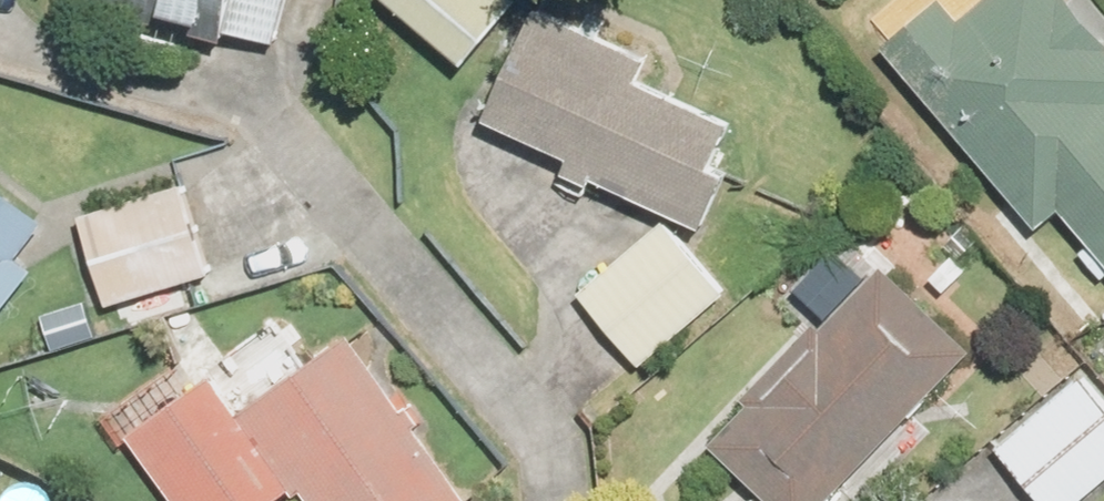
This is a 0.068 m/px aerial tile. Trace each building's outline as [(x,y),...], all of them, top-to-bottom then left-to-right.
[(237,38),(239,32),(283,43),(295,0),(97,0),(237,38)] [(472,66),(527,2),(526,0),(393,0),(472,66)] [(1049,218),(1069,201),(1103,242),(1103,18),(1088,0),(996,0),(974,19),(958,0),(940,0),(895,38),(1049,218)] [(607,175),(722,225),(766,124),(662,79),(670,61),(549,8),(501,119),(585,156),(577,173),(603,184),(607,175)] [(47,272),(29,258),(57,222),(0,178),(0,333),(47,272)] [(94,218),(115,301),(211,276),(189,193),(94,218)] [(671,223),(587,292),(649,367),(734,297),(671,223)] [(722,445),(780,500),(838,500),(984,351),(895,266),(833,330),(827,325),(755,399),(761,405),(722,445)] [(138,437),(183,500),(288,500),(303,491),(307,497),(315,491),(322,500),(479,500),(427,428),(433,423),(421,406),(414,411),(361,336),(251,414),(223,376),(138,437)] [(1004,448),(1050,500),(1092,500),(1103,491),(1103,390),(1091,375),(1004,448)]
